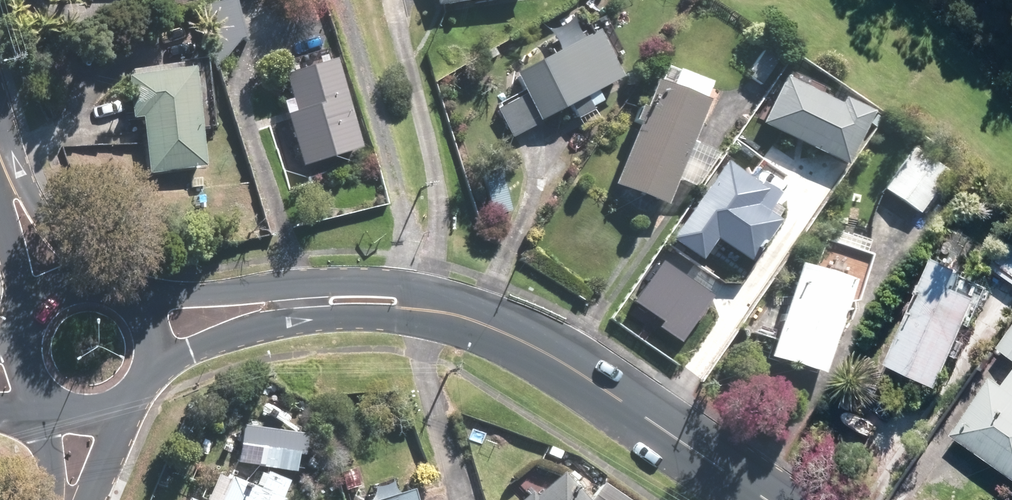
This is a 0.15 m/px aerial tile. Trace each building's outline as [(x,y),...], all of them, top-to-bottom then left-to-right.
[(614,79),(595,41),(518,81),(526,97),(501,110),(513,132),(614,79)] [(772,61),(761,53),(749,71),(760,78),(772,61)] [(354,147),(329,67),(284,81),(291,104),(284,106),(302,164),(354,147)] [(186,77),(132,83),(136,118),(144,117),(150,168),(196,163),(186,77)] [(696,105),(651,88),(615,183),(660,200),(696,105)] [(866,126),(837,104),(805,148),(834,169),(866,126)] [(939,173),(910,154),(885,191),(913,210),(939,173)] [(768,200),(721,168),(672,239),(698,256),(713,235),(744,257),(769,221),(758,213),(768,200)] [(997,269),(1011,279),(1011,246),(997,269)] [(936,265),(889,366),(937,388),(977,305),(950,292),(958,275),(936,265)] [(845,283),(796,268),(769,356),(819,371),(845,283)] [(1002,349),(1011,356),(1011,335),(1002,349)] [(992,383),(955,435),(1011,476),(1011,380),(1004,391),(992,383)] [(557,477),(531,499),(578,499),(557,477)] [(276,499),(228,481),(221,499),(276,499)] [(603,488),(594,499),(621,499),(603,488)]
